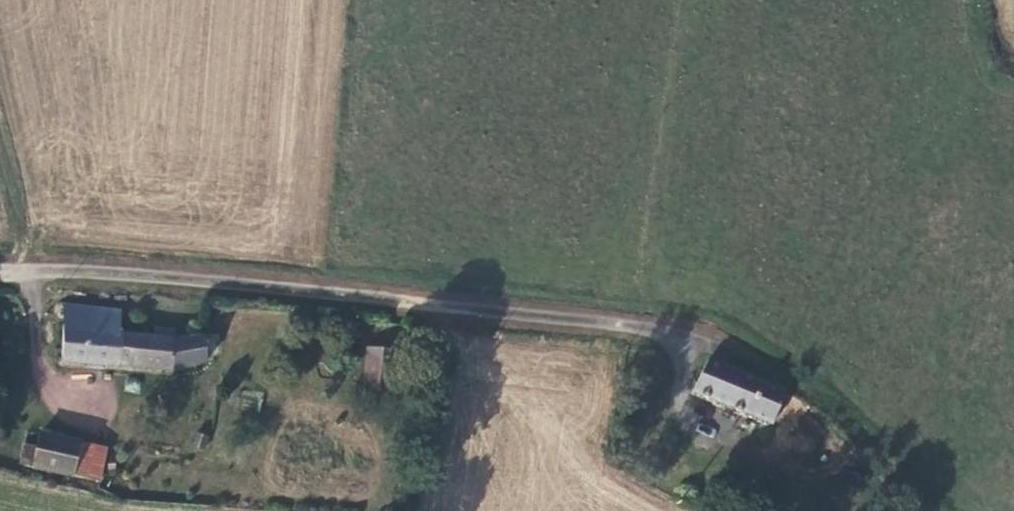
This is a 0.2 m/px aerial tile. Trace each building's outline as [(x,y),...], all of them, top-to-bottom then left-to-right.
[(159,359),(214,348),(214,319),(186,324),(116,320),(116,303),(60,298),(55,354),(159,359)] [(364,374),(394,379),(401,339),(371,334),(364,374)] [(733,361),(689,351),(681,380),(763,404),(771,371),(733,361)] [(200,425),(188,423),(185,436),(197,439),(200,425)] [(28,438),(14,435),(12,454),(75,465),(77,460),(91,462),(95,436),(30,426),(28,438)]
